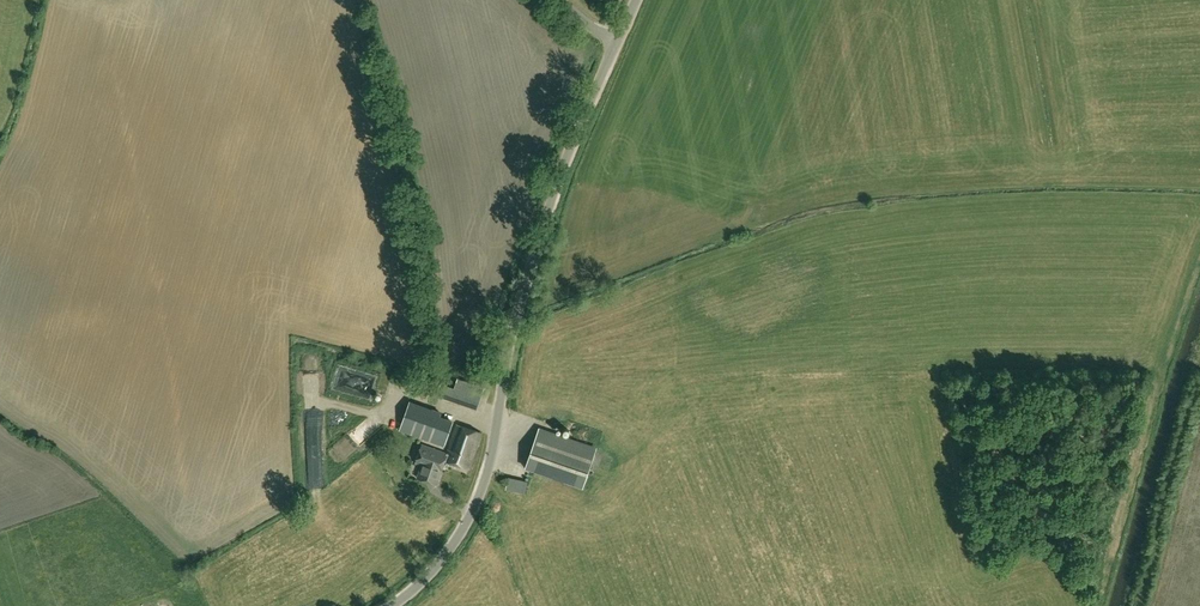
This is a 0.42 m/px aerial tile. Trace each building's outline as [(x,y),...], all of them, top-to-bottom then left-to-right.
[(322,396),(322,376),(311,376),(311,395),(322,396)] [(410,377),(410,379),(408,387),(426,391),(428,381),(410,377)] [(469,386),(469,388),(445,388),(444,398),(485,399),(485,386),(469,386)] [(441,414),(410,403),(400,431),(445,447),(453,423),(440,418),(441,414)] [(346,417),(337,417),(337,425),(346,425),(346,417)] [(373,422),(366,427),(373,436),(380,431),(373,422)] [(457,424),(448,453),(445,460),(470,469),(482,432),(457,424)] [(590,443),(532,425),(523,454),(581,472),(590,443)] [(416,463),(421,465),(416,478),(437,485),(445,460),(448,453),(422,444),(416,463)] [(523,494),(526,483),(508,478),(505,489),(523,494)] [(508,522),(502,525),(507,535),(513,533),(508,522)]
